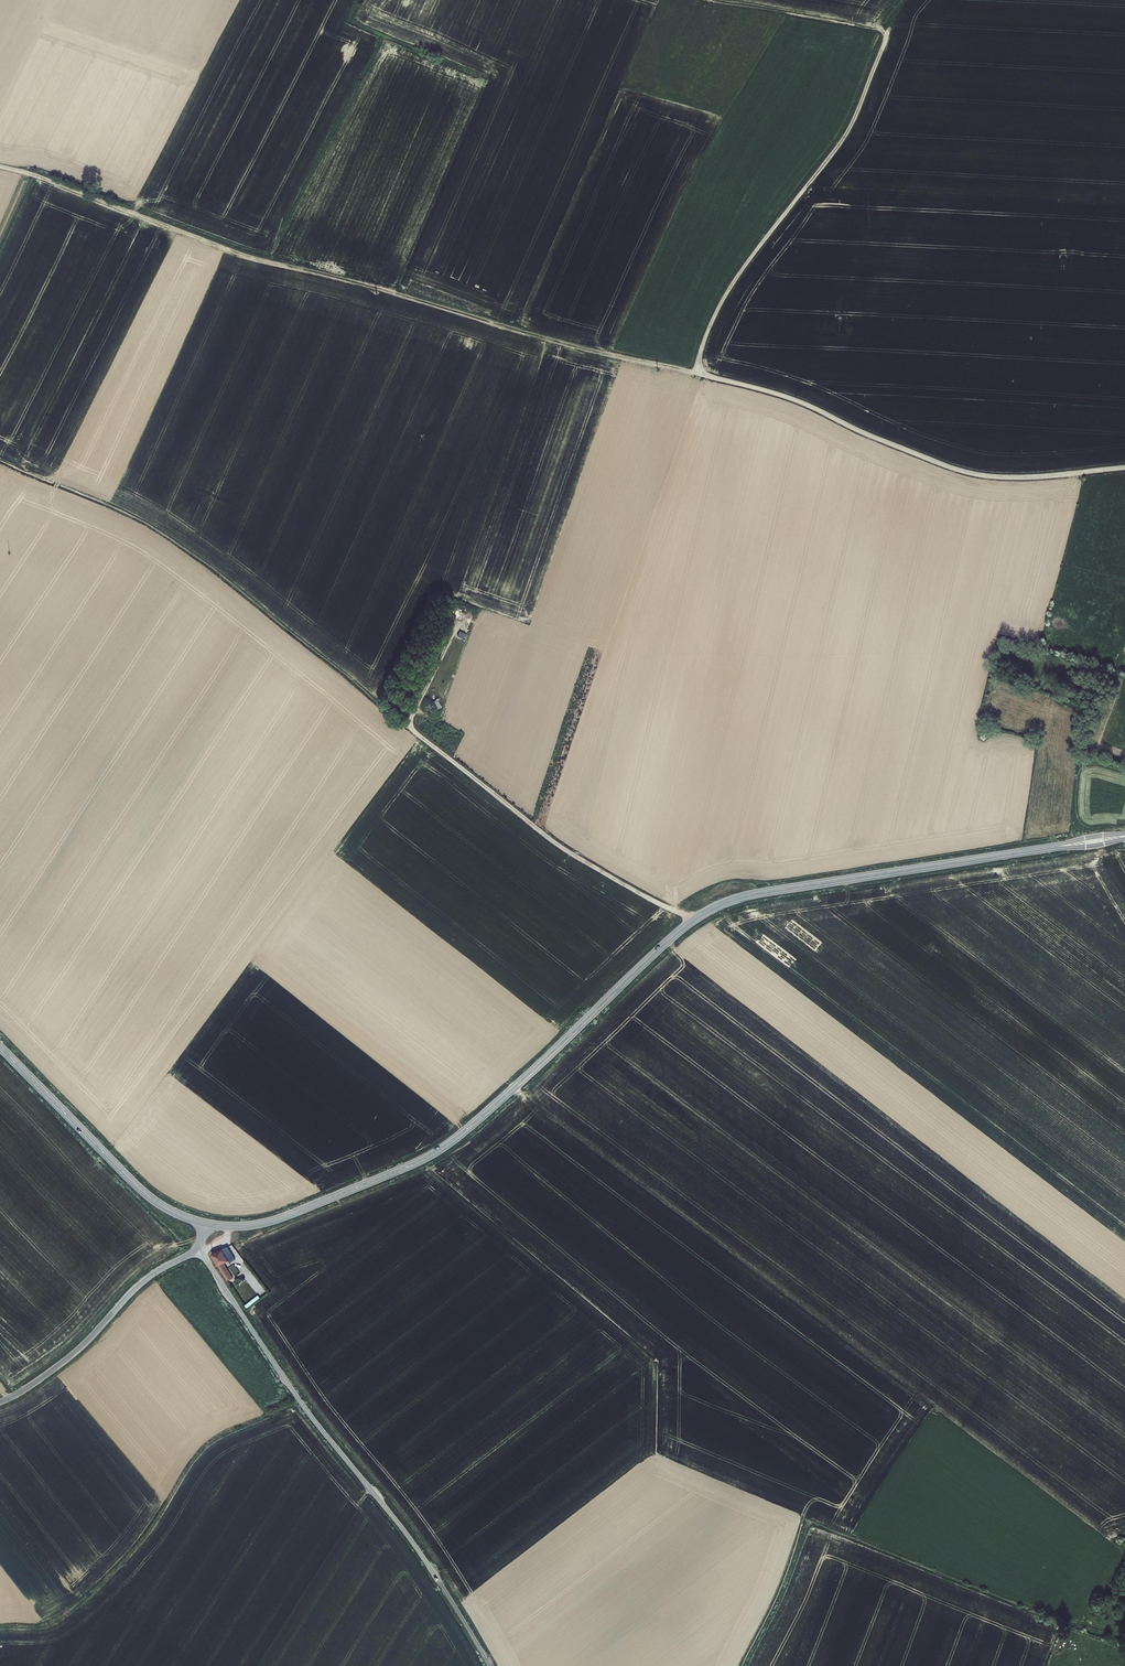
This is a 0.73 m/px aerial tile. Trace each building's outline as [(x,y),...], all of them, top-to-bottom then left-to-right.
[(427,703),(430,709),(437,705),(434,699),(437,696),(436,694),(431,699),(424,702),(425,703),(427,703)] [(985,731),(980,736),(984,740),(990,734),(984,728),(983,729),(985,731)] [(197,752),(202,744),(194,739),(189,748),(197,752)] [(226,1257),(231,1254),(233,1258),(237,1256),(231,1243),(226,1244),(215,1248),(214,1250),(232,1277),(236,1274),(226,1257)]
